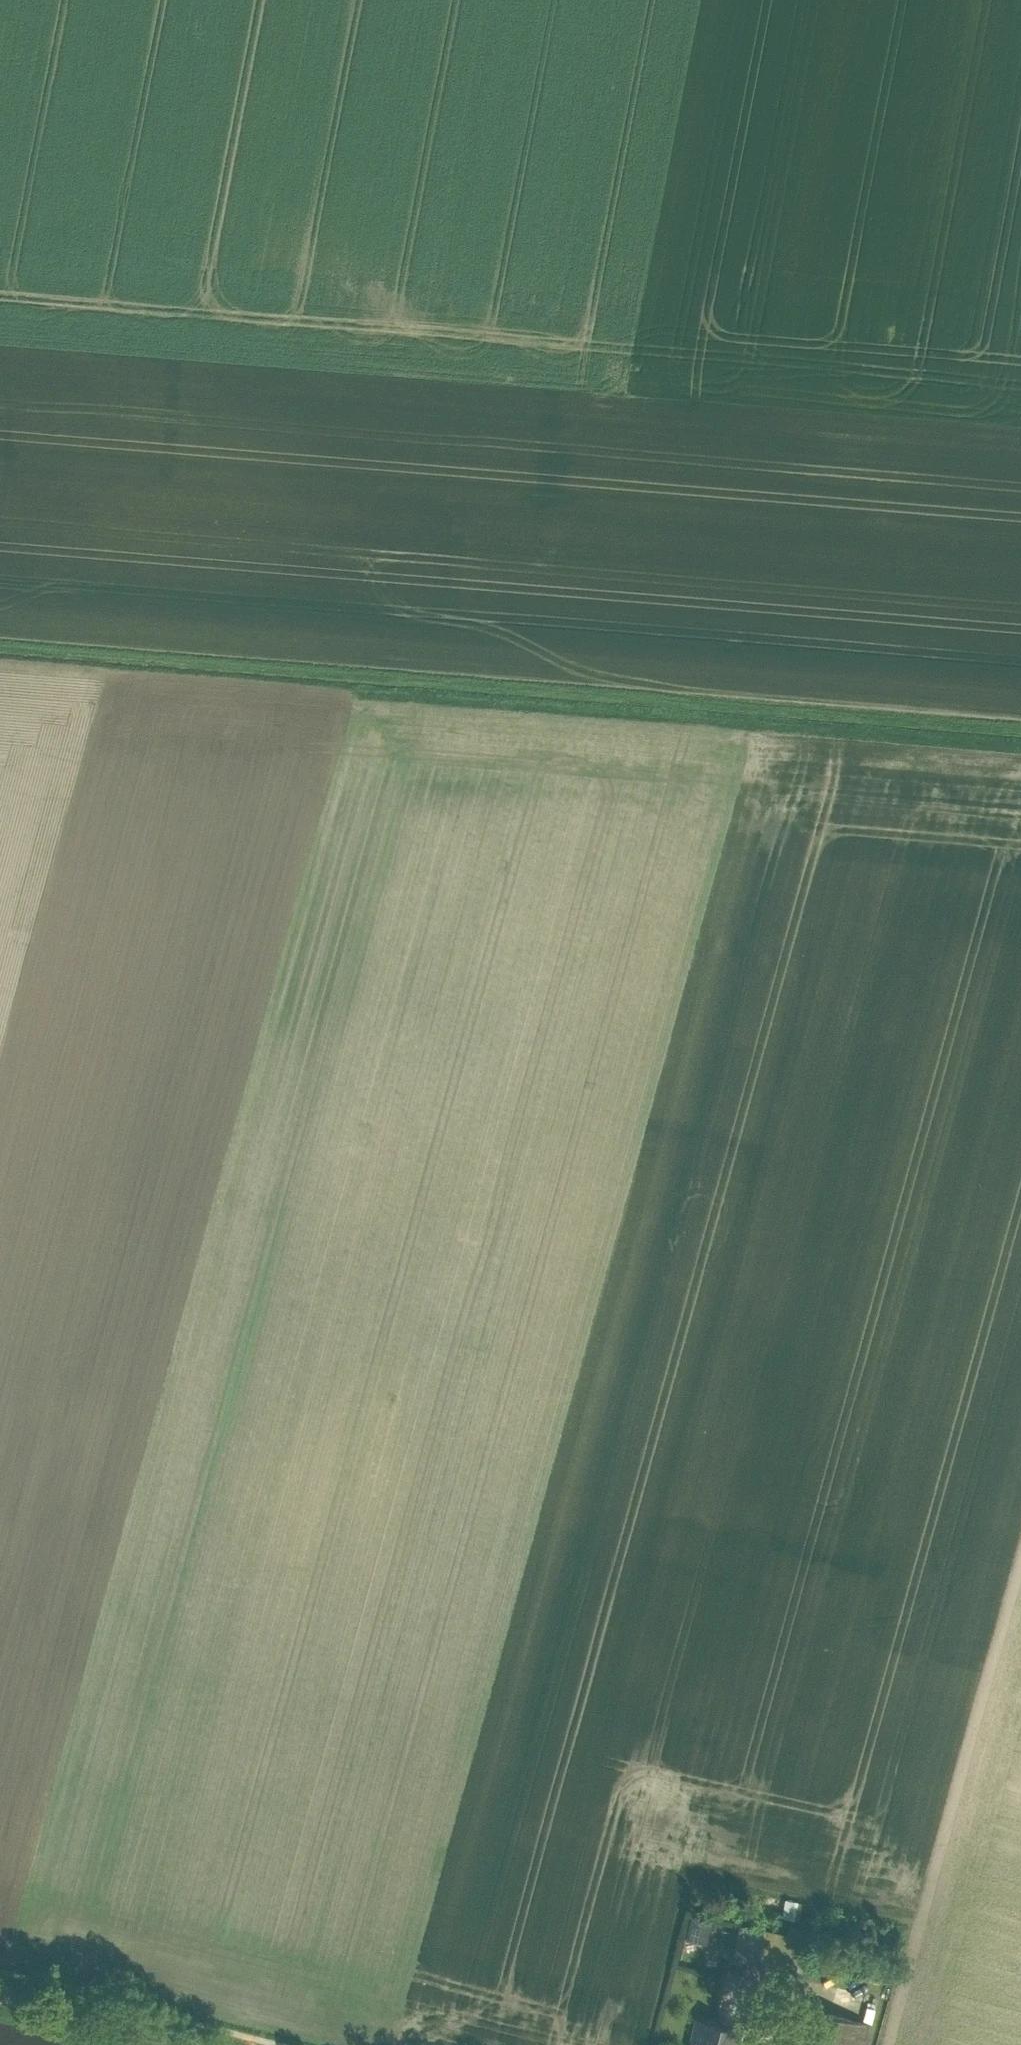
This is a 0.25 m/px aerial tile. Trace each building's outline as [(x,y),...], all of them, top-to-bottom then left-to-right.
[(718,1918),(697,1913),(692,1936),(712,1941),(718,1918)] [(786,1927),(745,1917),(737,1950),(778,1960),(786,1927)] [(794,2044),(868,2044),(875,2022),(805,2003),(794,2044)] [(704,2016),(697,2044),(741,2044),(746,2026),(704,2016)]
